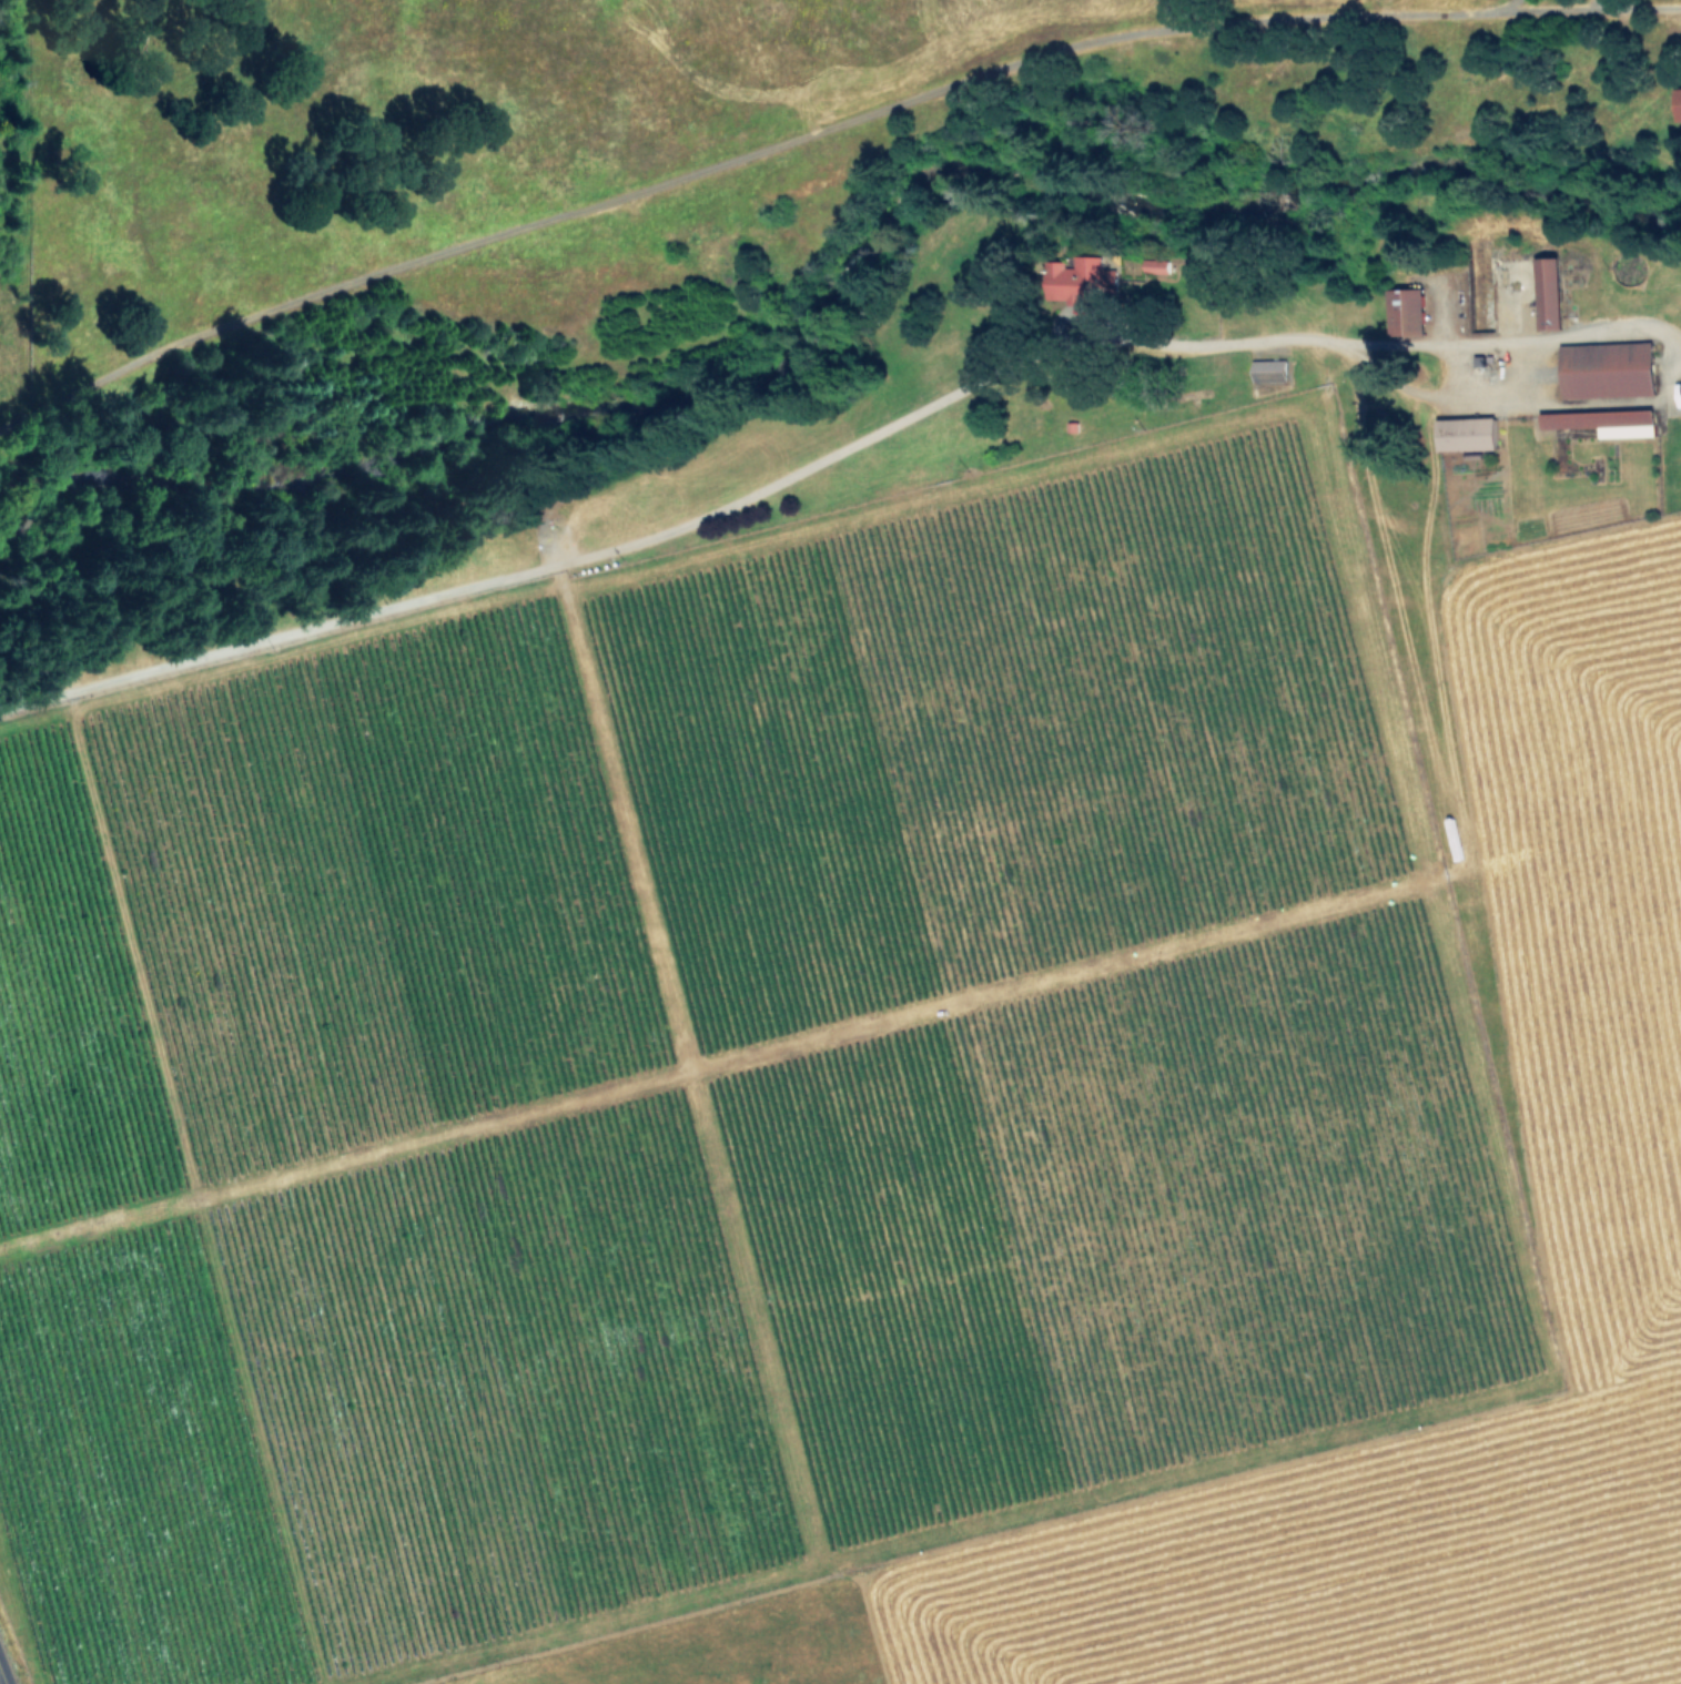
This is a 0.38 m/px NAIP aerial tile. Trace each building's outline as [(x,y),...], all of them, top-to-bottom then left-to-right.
[(1560,329),(1559,257),(1537,257),(1538,329),(1560,329)] [(1168,273),(1169,259),(1144,258),(1144,272),(1168,273)] [(1425,334),(1423,288),(1389,290),(1390,336),(1425,334)] [(1562,397),(1655,395),(1653,341),(1561,344),(1562,397)] [(1253,360),(1253,382),(1287,380),(1286,359),(1253,360)] [(1598,437),(1655,435),(1654,409),(1542,413),(1543,428),(1598,427),(1598,437)]
